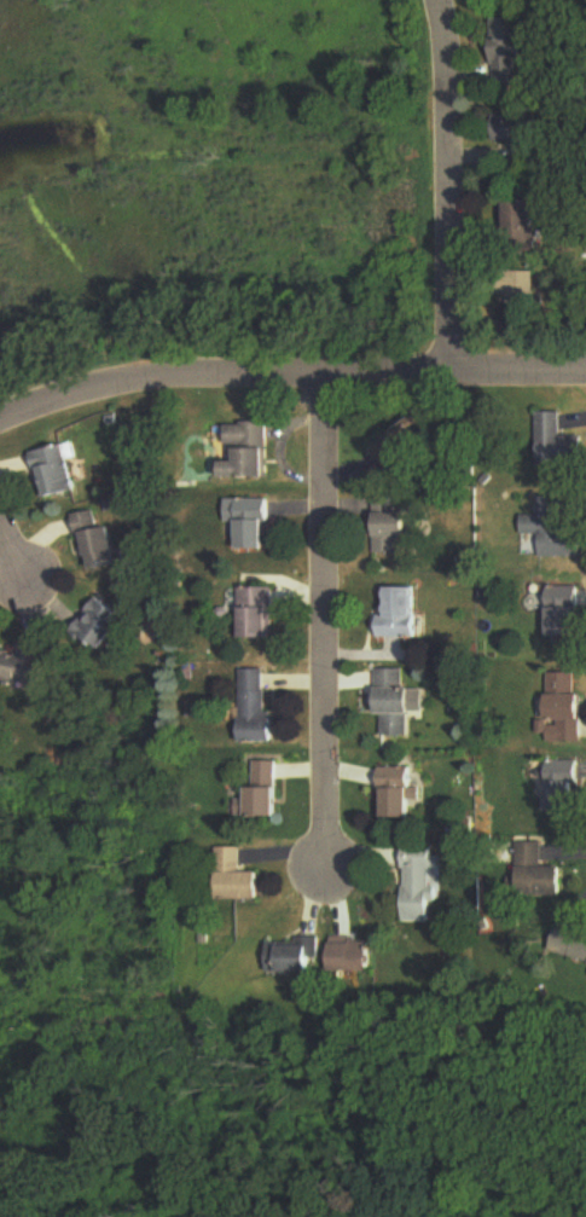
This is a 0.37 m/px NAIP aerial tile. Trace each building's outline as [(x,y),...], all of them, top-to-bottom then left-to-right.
[(496,84),(530,84),(530,19),(496,19),(496,84)] [(513,143),(512,164),(539,165),(540,116),(495,115),(495,142),(513,143)] [(509,235),(538,235),(538,199),(509,199),(509,235)] [(370,450),(384,471),(440,433),(426,412),(370,450)] [(537,468),(584,468),(584,438),(561,438),(561,414),(537,414),(537,468)] [(270,423),(229,424),(229,449),(241,448),(241,462),(228,462),(228,479),(271,478),(270,423)] [(44,499),(78,492),(70,447),(35,454),(44,499)] [(542,559),(584,559),(584,530),(567,530),(567,499),(537,498),(537,516),(521,516),(521,536),(542,536),(542,559)] [(228,500),(228,524),(243,524),(243,551),(272,551),(272,500),(228,500)] [(375,500),(375,554),(401,554),(401,540),(412,540),(412,514),(397,514),(397,500),(375,500)] [(83,557),(92,555),(94,571),(124,566),(117,527),(102,530),(99,512),(76,516),(83,557)] [(242,607),(246,607),(246,639),(276,639),(276,589),(242,588),(242,607)] [(387,589),(387,616),(378,616),(378,639),(418,639),(418,589),(387,589)] [(554,639),(583,638),(581,589),(544,590),(544,606),(553,606),(554,639)] [(104,653),(128,616),(97,596),(74,632),(104,653)] [(22,643),(20,654),(0,651),(0,681),(44,689),(52,648),(22,643)] [(405,670),(377,670),(377,718),(383,717),(383,738),(416,738),(415,688),(405,688),(405,670)] [(244,743),(272,743),(272,671),(244,671),(244,743)] [(554,736),(585,737),(585,694),(574,694),(574,676),(554,676),(554,736)] [(550,761),(550,813),(583,813),(583,761),(550,761)] [(254,819),(281,819),(281,763),(254,763),(254,819)] [(414,819),(414,768),(384,768),(384,819),(414,819)] [(567,866),(544,866),(544,843),(524,843),(524,896),(567,896),(567,866)] [(440,849),(406,848),(404,922),(438,923),(440,849)] [(219,901),(262,901),(262,873),(241,874),(241,849),(219,849),(219,901)] [(329,972),(375,973),(376,940),(330,938),(329,972)] [(321,940),(268,940),(268,973),(321,973),(321,940)]
